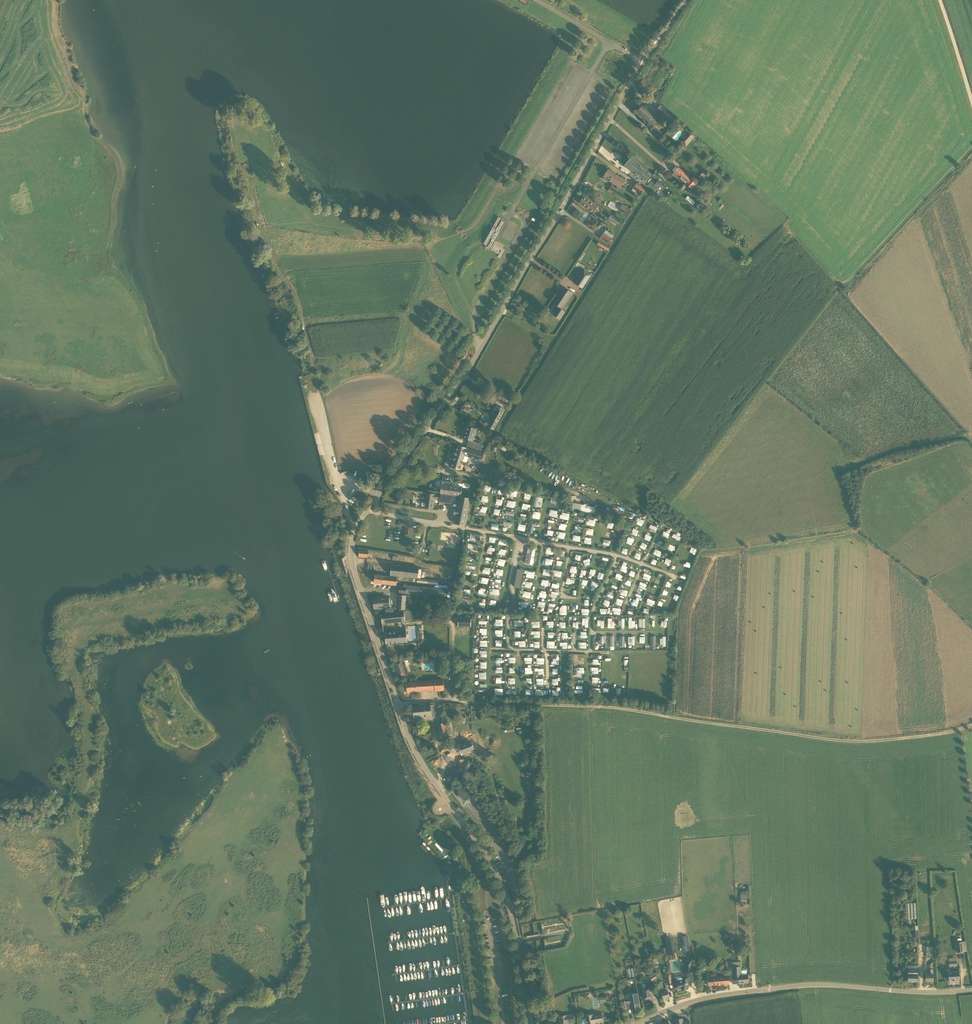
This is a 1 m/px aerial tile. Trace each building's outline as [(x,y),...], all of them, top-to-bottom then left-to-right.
[(670,123),(674,118),(671,115),(661,105),(659,107),(657,106),(656,107),(658,108),(656,110),(666,120),(670,123)] [(642,106),(637,111),(646,120),(654,127),(659,122),(642,106)] [(686,147),(694,137),(687,131),(685,133),(687,135),(681,142),(686,147)] [(628,162),(625,165),(631,171),(645,183),(652,175),(631,157),(628,162)] [(685,174),(684,173),(678,167),(673,173),(680,178),(686,184),(695,192),(702,184),(693,176),(690,180),(684,175),(685,174)] [(604,176),(602,179),(608,182),(609,181),(620,188),(625,181),(608,170),(604,176)] [(662,188),(664,183),(658,180),(655,184),(662,188)] [(637,183),(633,188),(636,191),(641,194),(645,188),(637,183)] [(693,205),(696,202),(688,195),(685,198),(693,205)] [(579,203),(593,213),(598,207),(584,197),(579,203)] [(627,205),(626,206),(622,204),(619,210),(624,213),(628,206),(627,205)] [(611,215),(609,218),(619,225),(621,223),(611,215)] [(609,244),(612,239),(603,233),(600,238),(609,244)] [(600,242),(598,245),(608,250),(610,248),(600,242)] [(582,289),(592,274),(584,269),(575,283),(582,289)] [(572,292),(565,288),(554,304),(559,307),(553,315),(560,320),(565,312),(561,309),(572,292)] [(497,398),(508,403),(511,399),(500,393),(497,398)] [(455,401),(464,405),(466,400),(457,396),(455,401)] [(493,418),(499,421),(503,413),(503,412),(504,409),(500,407),(498,410),(497,409),(493,418)] [(494,430),(499,421),(493,418),(490,423),(487,421),(486,421),(485,421),(484,421),(484,422),(484,423),(484,424),(485,425),(488,427),(494,430)] [(473,441),(477,429),(467,426),(463,438),(473,441)] [(481,453),(481,452),(483,444),(474,441),(471,449),(471,450),(481,453)] [(471,449),(466,448),(458,445),(451,467),(460,470),(465,455),(482,461),(484,453),(481,452),(481,453),(471,450),(471,449)] [(461,496),(462,487),(442,485),(440,493),(441,493),(459,496),(461,496)] [(433,508),(435,494),(426,493),(426,500),(425,507),(433,508)] [(460,497),(458,496),(441,494),(440,495),(439,502),(458,504),(458,508),(456,507),(456,509),(455,508),(454,515),(457,515),(455,524),(465,526),(470,498),(460,497)] [(508,500),(506,506),(515,508),(516,501),(508,500)] [(593,514),(594,506),(584,504),(584,505),(573,503),(572,510),(593,514)] [(557,517),(558,511),(551,509),(549,515),(557,517)] [(560,521),(562,521),(563,519),(569,520),(570,513),(561,512),(560,521)] [(638,517),(636,523),(642,526),(644,520),(638,517)] [(655,533),(658,527),(651,524),(648,530),(655,533)] [(636,536),(639,531),(633,528),(631,533),(636,536)] [(525,563),(533,564),(533,561),(537,561),(538,552),(535,552),(536,548),(528,547),(525,563)] [(625,572),(628,567),(623,564),(619,569),(625,572)] [(418,578),(419,573),(419,568),(391,565),(390,575),(418,578)] [(523,570),(522,570),(518,569),(514,586),(514,587),(519,588),(523,570)] [(396,585),(397,578),(375,575),(374,583),(396,585)] [(545,588),(545,586),(548,586),(549,580),(542,579),(541,588),(545,588)] [(593,587),(593,589),(596,590),(599,583),(592,580),(590,585),(593,587)] [(427,595),(428,587),(407,585),(407,587),(399,587),(399,593),(427,595)] [(628,591),(623,589),(624,586),(622,586),(619,594),(626,596),(628,591)] [(409,595),(406,595),(399,595),(398,609),(405,610),(406,602),(409,603),(409,595)] [(375,608),(390,607),(389,597),(373,598),(374,609),(375,609),(375,608)] [(382,624),(405,621),(404,611),(381,613),(382,624)] [(471,627),(471,618),(458,617),(458,626),(471,627)] [(386,643),(407,642),(406,632),(385,633),(386,643)] [(400,676),(409,673),(405,660),(401,661),(395,663),(400,676)] [(415,681),(407,682),(407,692),(440,690),(444,690),(444,679),(415,681)] [(435,705),(413,707),(414,717),(436,715),(435,705)] [(439,733),(447,732),(445,723),(438,724),(439,733)] [(453,751),(441,756),(445,763),(456,758),(453,751)] [(454,776),(461,771),(457,766),(451,771),(454,776)] [(463,800),(468,796),(472,793),(467,785),(457,792),(458,793),(458,795),(459,796),(459,797),(461,798),(462,799),(463,800)] [(916,903),(906,903),(907,919),(917,918),(916,903)] [(665,941),(669,957),(675,956),(672,940),(665,941)] [(964,951),(963,941),(956,942),(957,952),(964,951)] [(685,962),(686,972),(693,971),(691,961),(685,962)] [(636,977),(643,975),(641,966),(634,968),(636,977)] [(749,982),(748,974),(742,975),(741,966),(732,967),(733,975),(732,976),(733,984),(749,982)] [(918,970),(916,970),(908,970),(908,974),(908,981),(918,981),(918,974),(918,970)] [(653,983),(657,980),(655,971),(648,975),(653,983)] [(959,971),(948,972),(949,980),(960,980),(959,971)] [(688,988),(689,987),(687,977),(683,978),(683,976),(676,977),(677,981),(676,981),(677,989),(682,989),(682,990),(688,989),(688,988)] [(709,986),(729,984),(729,976),(708,978),(709,986)] [(667,987),(663,988),(662,982),(658,983),(659,990),(660,989),(661,992),(663,999),(670,997),(668,990),(667,990),(667,987)] [(650,987),(648,988),(648,984),(645,984),(646,988),(642,989),(644,999),(652,997),(650,987)] [(634,999),(624,1000),(626,1008),(635,1007),(635,1009),(641,1008),(638,992),(633,993),(634,999)] [(595,1022),(604,1021),(602,1013),(594,1015),(593,1014),(586,1015),(586,1017),(584,1018),(583,1019),(582,1020),(582,1022),(583,1023),(584,1023),(595,1023),(595,1022)] [(573,1022),(575,1021),(574,1014),(559,1016),(560,1023),(568,1023),(573,1022)]
